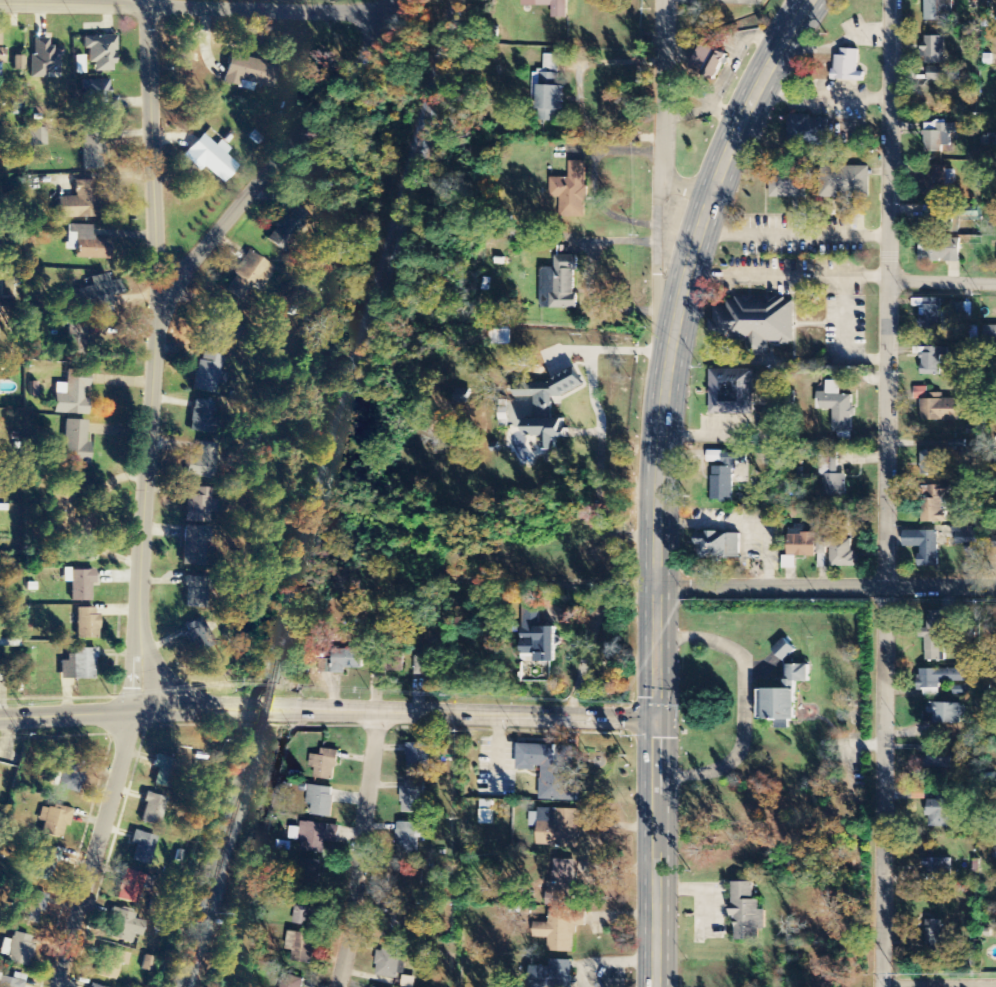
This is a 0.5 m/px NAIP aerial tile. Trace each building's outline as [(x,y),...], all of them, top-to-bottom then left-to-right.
[(523,7),(552,7),(552,19),(568,19),(568,0),(523,0),(523,7)] [(925,22),(953,21),(952,0),(925,0),(925,22)] [(88,64),(94,64),(94,72),(115,72),(114,36),(82,36),(83,49),(88,49),(88,64)] [(29,78),(47,79),(47,73),(59,74),(60,47),(48,47),(48,38),(33,37),(32,56),(29,55),(29,78)] [(945,37),(926,38),(926,48),(925,48),(925,65),(945,64),(945,37)] [(693,71),(717,81),(728,54),(704,44),(693,71)] [(858,73),(859,51),(836,50),(835,81),(864,83),(864,73),(858,73)] [(225,51),(219,75),(224,76),(222,82),(237,86),(239,80),(270,88),(276,64),(225,51)] [(927,82),(959,83),(960,69),(927,69),(927,82)] [(108,79),(83,80),(84,111),(117,110),(116,96),(109,97),(108,79)] [(557,122),(558,111),(562,111),(563,86),(538,85),(537,121),(557,122)] [(829,117),(789,116),(788,144),(829,144),(829,117)] [(950,147),(951,136),(959,136),(959,125),(925,124),(924,152),(942,152),(942,146),(950,147)] [(82,169),(104,169),(103,127),(82,128),(82,169)] [(26,146),(46,146),(45,128),(25,129),(26,146)] [(201,135),(187,152),(223,183),(237,166),(201,135)] [(587,162),(569,161),(569,180),(564,180),(563,217),(586,218),(587,162)] [(870,167),(819,167),(819,198),(869,199),(870,167)] [(945,167),(924,167),(925,196),(946,196),(945,167)] [(770,197),(806,198),(807,170),(771,169),(770,197)] [(56,197),(57,218),(99,217),(98,180),(75,180),(75,197),(56,197)] [(312,219),(295,205),(266,239),(284,254),(312,219)] [(93,226),(75,225),(74,258),(108,259),(109,240),(92,239),(93,226)] [(919,261),(960,262),(961,239),(920,238),(919,261)] [(225,290),(250,305),(273,267),(248,252),(225,290)] [(577,256),(555,256),(555,268),(541,268),(541,309),(576,309),(577,256)] [(89,277),(90,287),(77,289),(81,314),(111,308),(109,295),(120,293),(118,280),(108,282),(106,274),(89,277)] [(251,303),(224,293),(222,299),(230,303),(230,304),(248,310),(251,303)] [(795,300),(728,297),(727,307),(712,307),(711,339),(747,341),(746,357),(768,358),(769,342),(793,343),(795,300)] [(942,299),(925,299),(926,317),(919,317),(919,328),(925,328),(926,337),(940,337),(939,329),(951,329),(951,321),(953,321),(952,313),(942,313),(942,299)] [(233,307),(214,302),(202,345),(217,349),(221,333),(225,335),(233,307)] [(972,320),(972,303),(953,304),(953,320),(972,320)] [(984,327),(985,343),(995,343),(995,326),(984,327)] [(922,375),(941,375),(941,356),(948,356),(948,348),(923,348),(922,375)] [(192,390),(214,394),(216,383),(224,385),(226,373),(219,372),(222,356),(200,351),(192,390)] [(583,387),(575,369),(542,383),(531,383),(531,390),(515,390),(515,398),(526,398),(530,407),(530,418),(552,418),(552,398),(557,398),(583,387)] [(54,414),(87,415),(87,399),(83,398),(84,388),(89,388),(89,371),(66,370),(66,394),(54,394),(54,414)] [(753,415),(753,371),(711,370),(710,415),(753,415)] [(841,382),(826,381),(826,393),(816,393),(816,410),(834,410),(833,433),(838,433),(838,441),(852,441),(853,396),(841,396),(841,382)] [(471,389),(456,390),(456,404),(471,404),(471,389)] [(958,399),(922,400),(922,421),(958,421),(958,399)] [(207,433),(211,402),(193,400),(189,431),(207,433)] [(501,428),(509,428),(509,409),(500,409),(501,428)] [(543,437),(543,451),(549,451),(549,463),(557,463),(557,439),(566,439),(566,419),(525,419),(524,437),(543,437)] [(87,465),(88,443),(86,443),(86,421),(64,420),(63,464),(87,465)] [(217,445),(199,442),(197,457),(187,456),(185,475),(211,479),(217,445)] [(940,477),(940,452),(921,452),(920,477),(940,477)] [(846,497),(846,475),(838,475),(839,453),(821,453),(820,477),(825,477),(824,497),(846,497)] [(73,485),(52,485),(52,518),(54,518),(55,537),(76,537),(75,521),(74,521),(73,485)] [(925,524),(947,523),(947,511),(952,511),(952,499),(948,499),(948,487),(924,487),(925,524)] [(209,523),(210,512),(216,513),(217,500),(213,500),(213,489),(194,488),(194,496),(185,495),(184,522),(209,523)] [(204,566),(205,527),(183,526),(181,564),(204,566)] [(977,527),(955,528),(955,544),(977,544),(977,527)] [(939,532),(904,531),(904,548),(920,548),(920,567),(938,568),(939,532)] [(740,533),(696,534),(696,559),(740,558),(740,533)] [(816,557),(816,535),(788,534),(787,557),(816,557)] [(858,568),(859,555),(851,554),(851,539),(818,539),(818,569),(825,569),(826,549),(831,549),(830,567),(858,568)] [(795,570),(796,557),(783,557),(783,569),(795,570)] [(69,601),(90,602),(90,585),(94,585),(94,570),(64,570),(63,583),(70,583),(69,601)] [(184,608),(205,609),(206,586),(185,586),(184,608)] [(555,627),(539,627),(539,606),(521,606),(522,656),(535,655),(535,663),(556,662),(555,627)] [(97,609),(77,608),(76,639),(96,639),(97,609)] [(926,639),(926,661),(943,661),(943,611),(928,611),(928,629),(920,629),(920,639),(926,639)] [(195,653),(214,643),(199,617),(181,627),(195,653)] [(796,651),(785,639),(773,651),(784,663),(796,651)] [(60,679),(94,680),(94,649),(69,648),(69,661),(60,661),(60,679)] [(345,675),(345,669),(362,670),(363,650),(332,649),(331,674),(345,675)] [(403,674),(404,655),(376,654),(376,673),(403,674)] [(759,720),(775,720),(775,730),(789,730),(789,722),(796,722),(796,683),(810,683),(810,665),(786,665),(786,690),(759,690),(759,720)] [(919,670),(919,690),(934,690),(934,697),(938,697),(938,684),(966,684),(966,670),(919,670)] [(925,723),(964,724),(965,705),(929,704),(929,713),(925,713),(925,723)] [(408,774),(429,775),(429,745),(408,744),(408,774)] [(577,802),(579,747),(518,745),(517,770),(541,770),(540,801),(577,802)] [(315,756),(313,779),(336,781),(338,751),(322,749),(321,756),(315,756)] [(952,769),(953,753),(928,753),(927,769),(952,769)] [(170,777),(175,760),(155,754),(151,767),(156,769),(152,784),(162,787),(165,776),(170,777)] [(85,770),(81,768),(83,762),(65,756),(56,787),(78,794),(85,770)] [(425,814),(424,782),(403,782),(403,814),(425,814)] [(312,806),(311,816),(331,818),(335,789),(309,786),(306,805),(312,806)] [(138,821),(157,827),(166,799),(146,793),(138,821)] [(953,795),(938,794),(937,802),(928,801),(927,827),(951,829),(953,795)] [(494,801),(481,801),(480,825),(493,826),(494,801)] [(72,809),(51,804),(50,810),(42,808),(37,832),(60,838),(63,827),(68,827),(72,809)] [(579,810),(538,809),(537,847),(578,848),(579,810)] [(323,854),(325,842),(338,844),(340,827),(302,822),(298,851),(323,854)] [(426,839),(426,823),(398,822),(397,853),(419,854),(419,839),(426,839)] [(134,845),(131,862),(149,865),(155,836),(132,831),(130,844),(134,845)] [(58,852),(36,847),(29,877),(52,882),(58,852)] [(322,863),(301,857),(295,883),(315,888),(322,863)] [(574,860),(552,859),(551,906),(573,906),(574,860)] [(951,860),(926,859),(925,876),(951,877),(951,860)] [(116,898),(136,905),(146,875),(125,869),(116,898)] [(414,883),(422,883),(423,870),(399,869),(398,897),(413,898),(414,883)] [(736,941),(759,941),(759,931),(766,931),(766,911),(759,911),(759,901),(754,901),(754,883),(732,883),(732,916),(736,916),(736,941)] [(37,924),(39,912),(44,913),(48,896),(24,890),(17,919),(37,924)] [(312,926),(314,903),(308,903),(309,896),(294,894),(290,924),(312,926)] [(406,938),(407,908),(386,907),(385,938),(406,938)] [(132,943),(134,935),(142,936),(145,922),(134,920),(136,914),(112,908),(105,937),(132,943)] [(574,953),(575,927),(586,927),(587,911),(550,910),(549,923),(536,923),(535,933),(547,933),(547,952),(574,953)] [(948,936),(941,936),(942,922),(923,921),(922,948),(947,949),(948,936)] [(4,939),(1,954),(9,956),(7,962),(28,967),(35,937),(14,932),(12,941),(4,939)] [(288,943),(294,943),(292,961),(312,963),(314,935),(289,932),(288,943)] [(396,981),(398,974),(402,975),(408,951),(382,945),(374,976),(396,981)] [(127,966),(130,954),(106,947),(99,975),(116,980),(120,964),(127,966)] [(550,960),(550,967),(530,966),(530,986),(571,986),(572,960),(550,960)] [(25,984),(0,975),(0,986),(23,986),(25,984)] [(304,978),(284,975),(281,986),(302,986),(304,978)]
